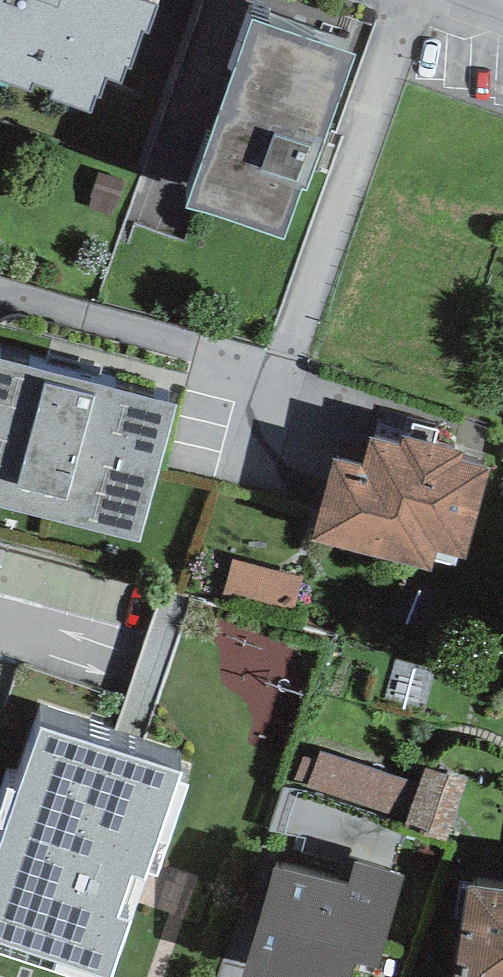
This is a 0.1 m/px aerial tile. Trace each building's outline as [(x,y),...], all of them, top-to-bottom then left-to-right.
[(34,91),(37,83),(53,89),(49,98),(91,114),(97,98),(101,99),(108,79),(121,84),(127,66),(130,67),(143,31),(147,33),(159,2),(155,0),(0,0),(0,79),(34,91)] [(206,2),(234,11),(238,0),(207,0),(206,2)] [(308,188),(355,50),(254,16),(189,203),(285,236),(302,186),(308,188)] [(140,538),(179,400),(0,350),(0,499),(140,538)] [(400,442),(370,435),(362,464),(332,455),(310,534),(432,568),(437,548),(464,556),(488,468),(461,461),(465,449),(403,432),(400,442)] [(299,571),(243,553),(232,587),(288,605),(299,571)] [(41,724),(39,728),(19,790),(7,786),(0,808),(0,829),(5,831),(0,847),(0,953),(71,976),(94,976),(96,973),(108,976),(111,976),(147,870),(156,873),(187,780),(178,777),(180,770),(41,724)] [(393,798),(406,755),(325,730),(312,773),(393,798)] [(462,814),(468,747),(423,743),(417,810),(462,814)] [(273,866),(241,976),(350,976),(355,962),(378,969),(404,876),(354,862),(347,887),(273,866)] [(468,883),(454,976),(502,976),(502,888),(468,883)]
